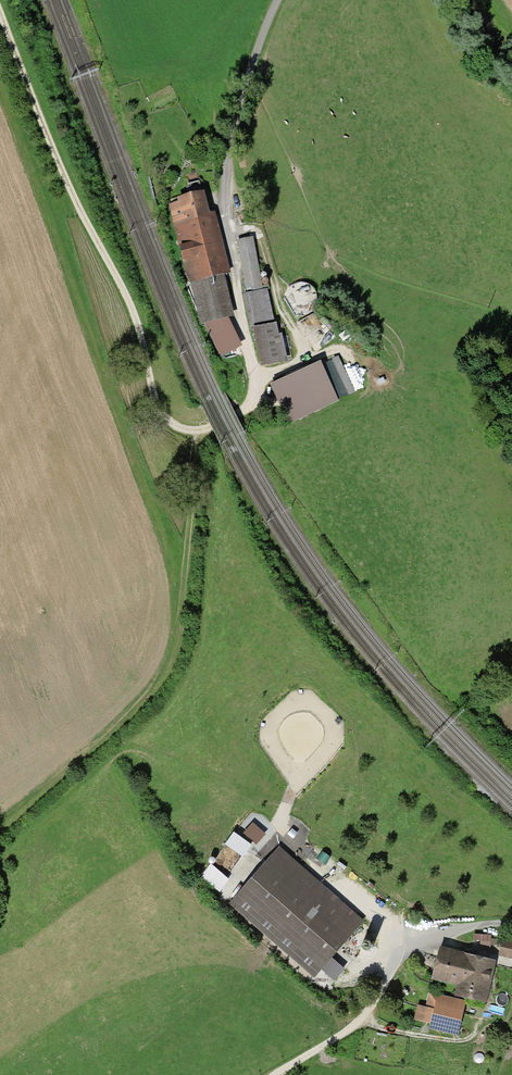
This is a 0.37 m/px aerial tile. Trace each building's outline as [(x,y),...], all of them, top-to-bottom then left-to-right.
[(188,177),(191,195),(203,193),(201,175),(188,177)] [(171,206),(187,274),(206,318),(233,312),(224,274),(209,218),(203,194),(179,200),(180,204),(171,206)] [(248,294),(263,291),(252,239),(237,242),(248,294)] [(255,329),(274,325),(266,291),(263,291),(248,294),(255,329)] [(209,324),(223,354),(239,347),(225,317),(209,324)] [(255,329),(263,365),(286,361),(281,337),(278,337),(275,325),(274,325),(255,329)] [(338,359),(332,361),(346,394),(352,391),(338,359)] [(321,363),(272,384),(288,422),(337,401),(321,363)] [(227,845),(245,861),(268,836),(255,824),(242,839),(237,835),(227,845)] [(276,850),(229,905),(312,976),(359,921),(276,850)] [(203,875),(222,892),(232,881),(213,864),(203,875)] [(499,956),(511,960),(511,943),(503,940),(499,956)] [(495,962),(443,950),(437,978),(461,984),(458,996),(486,1003),(495,962)] [(417,1005),(414,1020),(431,1024),(430,1029),(459,1035),(467,1001),(429,993),(426,1007),(417,1005)]
